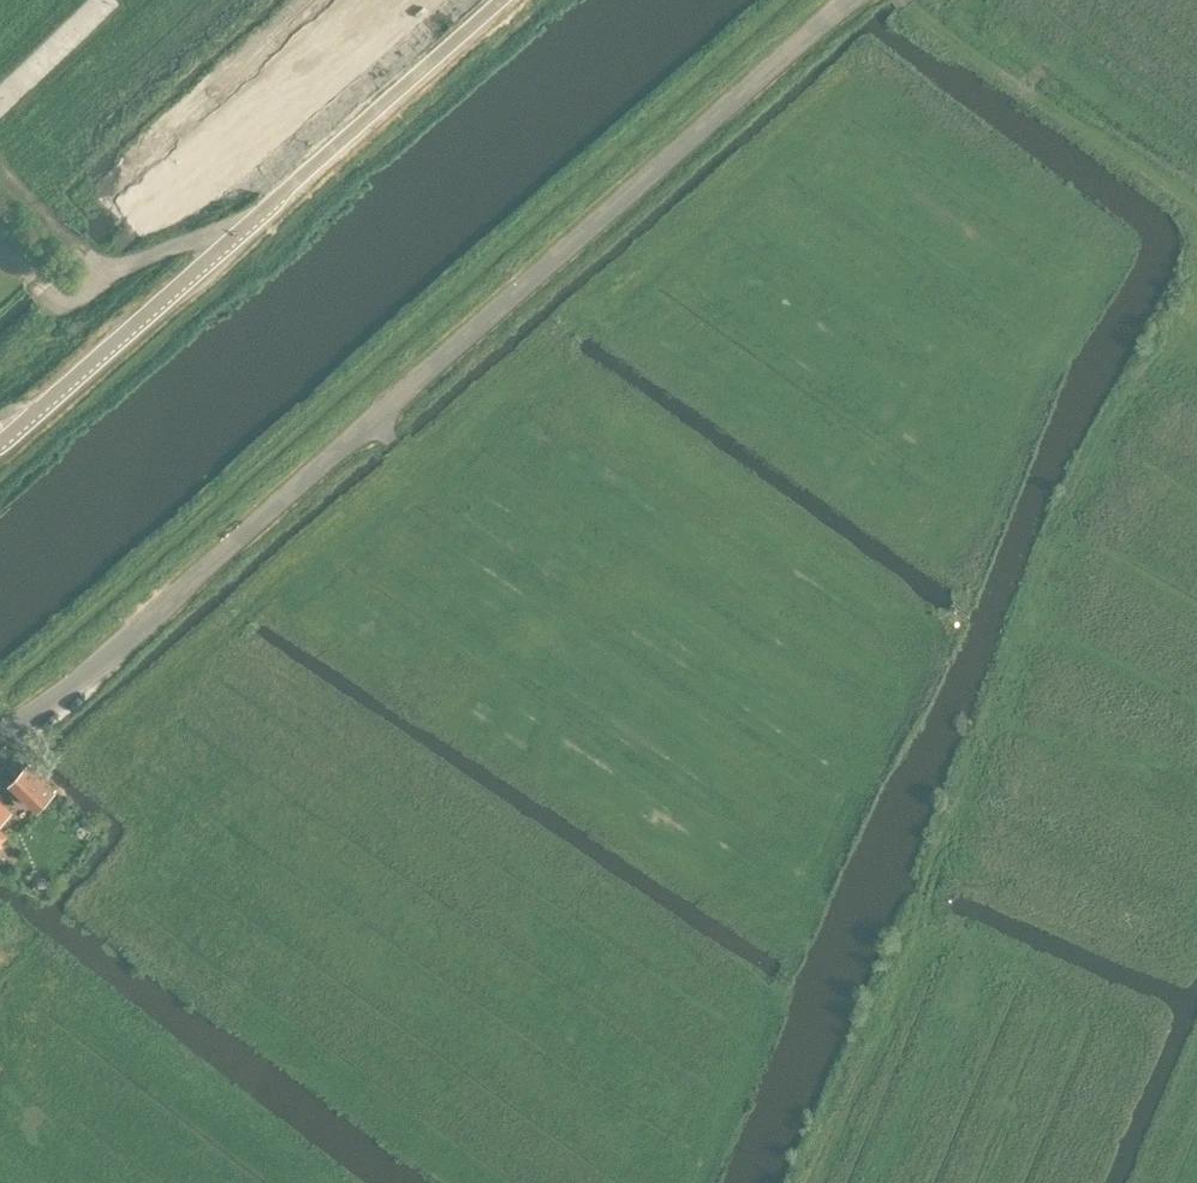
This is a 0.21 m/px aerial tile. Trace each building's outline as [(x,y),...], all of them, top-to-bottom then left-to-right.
[(25,764),(18,771),(10,779),(18,787),(37,806),(52,790),(25,764)] [(10,811),(0,801),(0,822),(10,811)]
